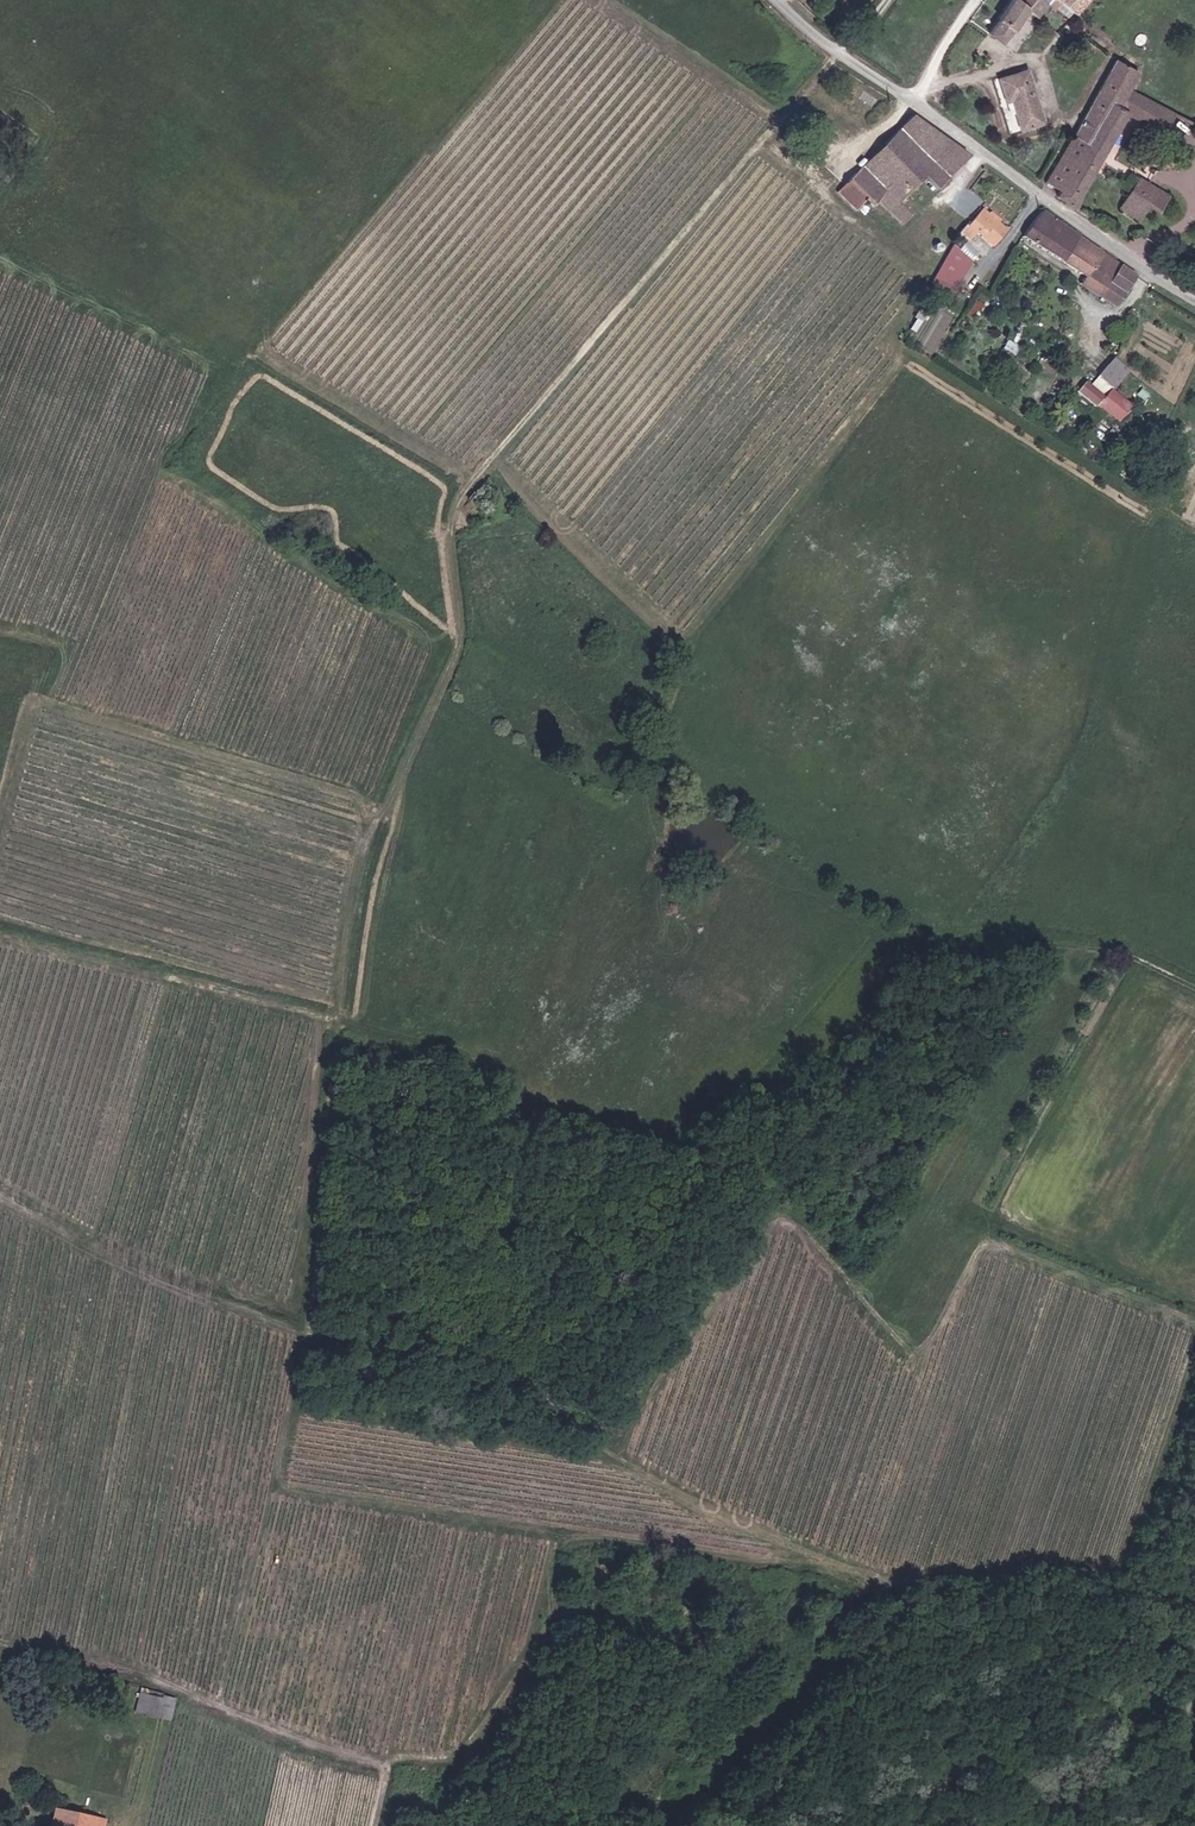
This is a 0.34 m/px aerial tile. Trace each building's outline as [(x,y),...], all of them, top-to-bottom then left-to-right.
[(1018,0),(1012,0),(998,20),(999,21),(989,35),(1003,45),(1026,10),(1037,18),(1048,5),(1054,10),(1061,3),(1058,0),(1018,0)] [(1061,3),(1075,15),(1088,0),(1058,0),(1061,3)] [(1129,91),(1138,73),(1116,60),(1074,137),(1087,145),(1111,103),(1121,108),(1129,91)] [(1027,71),(999,79),(1006,102),(1012,101),(1021,130),(1043,124),(1027,71)] [(1175,115),(1129,91),(1121,108),(1111,103),(1087,145),(1074,137),(1046,183),(1060,191),(1057,197),(1074,209),(1080,198),(1127,114),(1166,136),(1167,134),(1166,133),(1175,115)] [(968,158),(912,117),(836,193),(856,212),(865,200),(873,208),(878,202),(896,220),(900,218),(905,223),(912,216),(907,211),(907,209),(901,202),(924,180),(936,191),(968,158)] [(1140,178),(1139,179),(1120,209),(1138,221),(1149,203),(1159,209),(1168,196),(1140,178)] [(1007,232),(998,224),(994,221),(995,218),(989,213),(988,215),(982,210),(962,233),(970,241),(976,233),(993,248),(1007,232)] [(1060,223),(1042,210),(1032,223),(1022,237),(1062,263),(1077,238),(1060,223)] [(1135,277),(1077,238),(1062,263),(1085,277),(1080,285),(1115,308),(1135,277)] [(944,259),(928,288),(932,290),(934,287),(945,293),(959,267),(944,259)] [(979,297),(972,311),(978,314),(986,301),(979,297)] [(1006,349),(1010,343),(1006,341),(1002,349),(1012,355),(1012,354),(1006,349)] [(1016,346),(1010,343),(1006,349),(1012,354),(1016,346)] [(1054,363),(1060,366),(1068,348),(1061,345),(1054,363)] [(1112,388),(1126,372),(1113,360),(1099,376),(1112,388)] [(482,484),(469,500),(486,514),(498,498),(482,484)] [(137,1707),(159,1712),(163,1699),(140,1694),(137,1707)] [(159,1712),(158,1718),(170,1721),(175,1698),(163,1695),(163,1699),(159,1712)] [(159,1712),(137,1707),(135,1713),(158,1718),(159,1712)] [(96,1819),(55,1809),(51,1825),(95,1825),(96,1819)]
